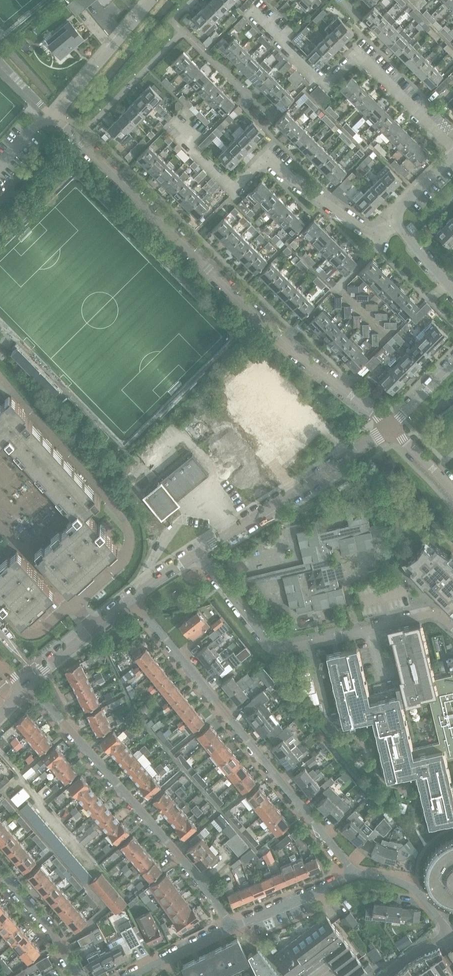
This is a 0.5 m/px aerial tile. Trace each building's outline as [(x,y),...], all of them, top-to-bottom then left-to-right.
[(81,0),(66,0),(69,4),(68,5),(77,15),(87,7),(81,0)] [(230,4),(226,0),(211,0),(210,1),(222,13),(230,4)] [(409,6),(403,0),(399,0),(398,2),(406,10),(409,6)] [(427,1),(426,0),(420,0),(414,5),(419,10),(427,1)] [(210,1),(201,10),(213,21),(222,13),(210,1)] [(245,2),(240,7),(243,11),(249,5),(245,2)] [(290,7),(286,2),(278,10),(283,15),(286,11),(290,7)] [(374,7),(366,15),(362,18),(372,27),(383,16),(383,15),(374,7)] [(413,9),(409,13),(415,19),(418,15),(413,9)] [(193,19),(204,30),(213,21),(201,10),(193,19)] [(426,10),(422,14),(427,19),(431,15),(426,10)] [(287,19),(291,16),(286,11),(283,15),(287,19)] [(372,27),(380,36),(392,24),(391,24),(396,20),(387,11),(383,15),(383,16),(372,27)] [(232,22),(236,18),(232,14),(228,19),(232,22)] [(319,14),(313,19),(316,23),(322,17),(319,14)] [(419,23),(423,20),(418,15),(415,19),(419,23)] [(436,27),(440,23),(431,15),(427,19),(436,27)] [(354,32),(337,16),(329,24),(345,41),(354,32)] [(243,17),(234,25),(239,30),(247,21),(243,17)] [(228,19),(222,24),(226,28),(232,22),(228,19)] [(61,58),(83,39),(69,22),(53,36),(51,34),(49,33),(45,37),(45,39),(61,58)] [(444,36),(448,32),(440,23),(436,27),(444,36)] [(325,37),(337,49),(345,41),(329,24),(325,28),(329,33),(325,37)] [(392,24),(380,36),(389,45),(400,33),(400,32),(404,29),(400,25),(396,29),(392,24)] [(249,30),(254,35),(258,32),(252,26),(249,30)] [(305,35),(310,30),(306,26),(301,31),(305,35)] [(430,27),(426,30),(432,36),(435,32),(430,27)] [(300,48),(304,43),(301,39),(305,35),(301,31),(292,40),(300,48)] [(218,35),(215,32),(210,37),(213,40),(218,35)] [(436,40),(440,37),(435,32),(432,36),(436,40)] [(452,37),(448,32),(444,36),(449,41),(452,37)] [(400,33),(389,45),(397,53),(409,41),(400,33)] [(266,40),(261,35),(258,39),(262,44),(266,40)] [(328,58),(337,49),(325,37),(316,46),(328,58)] [(23,38),(16,45),(23,50),(29,43),(23,38)] [(225,39),(219,46),(231,58),(243,46),(234,38),(229,43),(225,39)] [(262,44),(268,49),(271,45),(266,40),(262,44)] [(416,42),(413,45),(409,41),(397,53),(406,61),(417,50),(417,49),(420,46),(416,42)] [(447,43),(443,47),(449,53),(452,49),(447,43)] [(251,55),(243,46),(231,58),(240,66),(251,55)] [(307,55),(319,66),(319,67),(328,58),(316,46),(307,55)] [(414,70),(426,58),(417,50),(406,61),(414,70)] [(183,52),(171,64),(180,73),(192,61),(183,52)] [(275,56),(280,61),(283,57),(278,52),(275,56)] [(260,63),(251,55),(240,66),(248,75),(260,63)] [(423,78),(434,67),(426,58),(414,70),(423,78)] [(180,73),(188,82),(201,69),(192,61),(180,73)] [(287,61),(279,70),(284,74),(292,65),(287,61)] [(248,75),(255,82),(257,84),(269,72),(260,63),(248,75)] [(437,81),(443,75),(434,67),(423,78),(431,87),(437,81)] [(209,78),(201,69),(188,82),(197,90),(209,78)] [(296,70),(288,78),(292,82),(301,74),(296,70)] [(265,92),(277,80),(269,72),(257,84),(265,92)] [(297,87),(298,85),(302,81),(305,78),(301,74),(292,82),(297,87)] [(351,76),(340,87),(349,96),(360,85),(351,76)] [(448,76),(443,80),(447,85),(451,81),(452,80),(448,76)] [(165,77),(162,81),(167,86),(171,82),(165,77)] [(209,78),(197,90),(205,99),(218,86),(209,78)] [(277,80),(265,92),(274,101),(286,89),(277,80)] [(447,85),(443,80),(435,89),(439,93),(447,85)] [(167,86),(172,91),(176,87),(171,82),(167,86)] [(153,107),(168,121),(172,117),(158,103),(163,98),(150,85),(141,94),(154,106),(153,107)] [(318,85),(311,93),(310,94),(314,98),(322,89),(318,85)] [(357,105),(369,93),(360,85),(349,96),(357,105)] [(214,107),(226,95),(218,86),(205,99),(214,107)] [(274,101),(283,109),(294,98),(286,89),(274,101)] [(326,93),(322,89),(314,98),(318,102),(326,93)] [(318,102),(322,105),(330,97),(326,93),(318,102)] [(377,102),(369,93),(357,105),(366,113),(377,102)] [(145,115),(153,107),(154,106),(141,94),(132,102),(145,115)] [(183,94),(179,98),(184,103),(188,99),(183,94)] [(222,116),(234,104),(235,103),(226,95),(214,107),(222,116)] [(308,97),(304,101),(310,106),(313,102),(308,97)] [(289,109),(290,110),(293,108),(302,100),(300,98),(289,109)] [(184,103),(189,108),(193,104),(188,99),(184,103)] [(132,102),(124,111),(137,124),(141,120),(142,120),(145,118),(144,116),(145,115),(132,102)] [(322,111),(315,104),(313,102),(310,106),(318,114),(322,111)] [(359,129),(358,128),(369,117),(374,122),(386,110),(377,102),(366,113),(355,124),(354,124),(351,127),(348,131),(353,136),(359,129)] [(334,110),(329,105),(325,109),(331,114),(334,110)] [(238,114),(242,110),(238,106),(234,110),(238,114)] [(339,115),(334,110),(331,114),(336,119),(339,115)] [(374,122),(368,127),(373,132),(375,130),(379,134),(383,130),(394,119),(386,110),(374,122)] [(128,132),(137,124),(124,111),(116,119),(128,132)] [(205,116),(200,111),(196,115),(201,120),(205,116)] [(295,120),(287,111),(275,122),(284,131),(295,120)] [(327,123),(330,119),(322,111),(318,114),(327,123)] [(229,123),(234,118),(229,114),(225,119),(229,123)] [(201,120),(206,125),(210,121),(205,116),(201,120)] [(133,136),(128,132),(116,119),(107,128),(124,145),(133,136)] [(332,128),(335,124),(330,119),(327,123),(332,128)] [(394,119),(383,130),(391,139),(403,127),(394,119)] [(293,140),(304,129),(295,120),(284,131),(293,140)] [(159,121),(155,125),(159,130),(164,125),(159,121)] [(244,129),(257,142),(265,133),(253,121),(244,129)] [(351,127),(347,123),(346,122),(342,126),(348,131),(351,127)] [(221,131),(225,127),(221,123),(217,127),(221,131)] [(391,139),(395,143),(400,148),(411,136),(403,127),(391,139)] [(151,129),(147,134),(151,138),(155,134),(151,129)] [(248,151),(257,142),(244,129),(236,138),(248,151)] [(301,148),(312,137),(304,129),(293,140),(301,148)] [(203,149),(217,135),(212,131),(199,145),(203,149)] [(342,131),(339,135),(344,140),(347,136),(342,131)] [(164,140),(169,144),(173,140),(169,136),(164,140)] [(349,145),(352,141),(347,136),(344,140),(349,145)] [(408,156),(420,145),(411,136),(400,148),(408,156)] [(319,138),(316,141),(312,137),(301,148),(310,157),(321,146),(324,143),(319,138)] [(142,138),(138,142),(143,147),(147,142),(142,138)] [(240,159),(248,151),(236,138),(227,146),(240,159)] [(360,143),(365,148),(368,145),(363,139),(360,143)] [(383,147),(378,142),(374,146),(379,151),(385,145),(383,147)] [(173,148),(177,152),(181,148),(177,144),(173,148)] [(231,168),(240,159),(227,146),(225,144),(221,148),(223,150),(218,155),(231,168)] [(384,156),(390,150),(385,145),(379,151),(384,156)] [(417,165),(429,153),(420,145),(408,156),(417,165)] [(158,154),(149,146),(137,158),(146,167),(158,154)] [(310,157),(318,165),(329,154),(321,146),(310,157)] [(138,151),(134,147),(130,151),(134,155),(138,151)] [(359,148),(356,152),(361,157),(365,154),(359,148)] [(377,154),(373,151),(364,160),(368,163),(370,166),(375,161),(373,159),(377,154)] [(181,157),(186,161),(190,157),(186,152),(181,157)] [(167,163),(158,154),(146,167),(154,175),(167,163)] [(327,174),(338,163),(329,154),(318,165),(327,174)] [(394,166),(396,168),(400,165),(400,164),(395,159),(394,160),(391,163),(394,166)] [(364,160),(359,165),(363,168),(368,163),(364,160)] [(154,175),(163,184),(175,171),(172,168),(174,166),(169,161),(167,163),(154,175)] [(336,183),(347,172),(338,163),(327,174),(336,183)] [(404,177),(409,172),(401,164),(396,168),(404,177)] [(386,165),(378,173),(381,176),(380,176),(393,189),(402,180),(389,167),(389,168),(386,165)] [(203,169),(194,178),(198,182),(207,174),(203,169)] [(180,176),(175,171),(163,184),(171,192),(184,180),(189,175),(185,171),(180,176)] [(352,172),(347,177),(351,181),(356,175),(352,172)] [(380,176),(372,185),(384,197),(393,189),(380,176)] [(338,185),(345,192),(353,183),(351,181),(347,177),(338,185)] [(211,178),(202,187),(207,191),(215,182),(211,178)] [(192,188),(184,180),(171,192),(180,201),(192,188)] [(262,180),(249,193),(258,202),(271,189),(262,180)] [(211,195),(211,194),(219,186),(215,182),(207,191),(201,197),(188,209),(197,218),(211,204),(211,195)] [(376,206),(384,197),(372,185),(364,193),(363,193),(376,206)] [(188,209),(201,197),(192,188),(180,201),(188,209)] [(279,197),(271,189),(258,202),(266,210),(279,197)] [(367,214),(376,206),(363,193),(364,193),(361,190),(353,199),(355,201),(355,202),(367,214)] [(288,206),(279,197),(266,210),(275,219),(288,206)] [(242,209),(246,204),(242,200),(237,205),(242,209)] [(296,214),(288,206),(275,219),(283,227),(296,214)] [(230,211),(235,216),(239,212),(235,207),(230,211)] [(250,209),(246,213),(250,217),(255,213),(250,209)] [(283,227),(292,236),(305,223),(296,214),(283,227)] [(247,220),(243,216),(239,220),(243,225),(247,220)] [(259,226),(263,222),(259,217),(255,222),(259,226)] [(224,218),(212,230),(221,239),(233,226),(224,218)] [(314,219),(313,220),(302,231),(311,240),(323,228),(314,219)] [(446,224),(442,229),(441,228),(437,232),(437,233),(451,248),(452,245),(452,231),(446,224)] [(252,233),(256,229),(252,225),(247,229),(252,233)] [(229,247),(242,235),(233,226),(221,239),(229,247)] [(267,234),(271,230),(267,226),(263,230),(267,234)] [(331,236),(323,228),(311,240),(319,248),(331,236)] [(260,242),(265,237),(260,233),(256,237),(260,242)] [(276,243),(280,239),(276,234),(272,239),(276,243)] [(238,256),(250,243),(242,235),(229,247),(238,256)] [(340,245),(331,236),(319,248),(328,257),(340,245)] [(299,245),(293,240),(290,244),(295,249),(299,245)] [(269,241),(264,246),(269,250),(273,246),(269,241)] [(246,264),(259,252),(250,243),(238,256),(246,264)] [(348,254),(340,245),(328,257),(337,266),(348,254)] [(287,255),(292,250),(287,246),(283,250),(287,255)] [(255,273),(267,260),(259,252),(246,264),(255,273)] [(311,257),(306,252),(302,256),(307,261),(311,257)] [(337,266),(345,274),(357,262),(348,254),(337,266)] [(312,266),(316,262),(311,257),(307,261),(312,266)] [(300,259),(296,263),(300,268),(304,263),(300,259)] [(365,278),(363,281),(367,284),(381,270),(376,265),(377,265),(373,261),(372,261),(371,260),(359,272),(365,278)] [(272,261),(259,274),(268,283),(281,270),(272,261)] [(304,272),(309,267),(304,263),(300,268),(304,272)] [(323,269),(319,272),(324,278),(335,267),(332,269),(331,267),(326,272),(323,269)] [(324,278),(333,286),(336,283),(331,277),(338,270),(335,267),(324,278)] [(276,291),(289,279),(281,270),(268,283),(276,291)] [(382,270),(381,270),(367,284),(376,293),(378,291),(390,279),(385,274),(386,274),(382,270)] [(317,276),(313,280),(317,285),(321,280),(317,276)] [(285,300),(297,287),(289,279),(276,291),(285,300)] [(391,279),(390,279),(378,291),(384,297),(382,299),(385,302),(387,300),(399,288),(395,284),(395,283),(391,279)] [(321,289),(326,284),(321,280),(317,285),(321,289)] [(293,308),(306,296),(297,287),(285,300),(293,308)] [(400,288),(399,288),(387,300),(393,306),(391,308),(395,312),(397,309),(409,297),(404,293),(405,292),(400,288)] [(293,308),(302,317),(315,304),(306,296),(293,308)] [(409,298),(409,297),(397,309),(402,314),(400,316),(404,321),(418,306),(413,301),(410,297),(409,298)] [(309,322),(314,327),(313,327),(317,332),(318,331),(319,331),(333,317),(324,308),(323,308),(319,304),(306,317),(310,321),(309,322)] [(411,318),(415,323),(424,314),(419,310),(411,318)] [(334,323),(337,321),(333,317),(319,331),(323,336),(322,337),(326,341),(327,340),(328,341),(340,329),(334,323)] [(422,330),(426,334),(438,345),(443,341),(443,342),(448,337),(447,337),(448,336),(432,320),(422,330)] [(406,332),(410,327),(406,323),(401,327),(406,332)] [(342,327),(340,329),(328,341),(332,346),(335,350),(336,349),(337,350),(349,338),(344,333),(346,331),(342,327)] [(422,330),(416,336),(418,337),(415,341),(417,343),(429,355),(434,350),(434,351),(438,347),(438,346),(438,345),(426,334),(422,330)] [(397,332),(392,337),(401,345),(405,341),(397,332)] [(351,336),(349,338),(337,350),(341,355),(344,359),(345,359),(346,360),(358,348),(358,347),(353,342),(355,340),(351,336)] [(396,340),(392,337),(387,341),(391,345),(396,340)] [(387,341),(383,346),(391,354),(396,350),(387,341)] [(406,350),(408,352),(420,364),(424,360),(425,360),(429,356),(428,355),(429,355),(417,343),(412,348),(410,346),(406,350)] [(360,346),(358,347),(358,348),(346,360),(350,364),(350,365),(354,369),(354,368),(355,369),(367,357),(362,352),(364,350),(360,346)] [(378,359),(383,355),(378,351),(374,355),(378,359)] [(396,359),(398,361),(399,361),(411,373),(415,369),(416,369),(420,365),(419,365),(420,364),(408,352),(403,357),(401,355),(396,359)] [(365,364),(357,371),(362,376),(369,369),(371,371),(380,361),(378,359),(374,355),(365,364)] [(388,363),(390,365),(387,368),(389,370),(402,382),(406,377),(407,378),(411,374),(410,374),(411,373),(399,361),(398,361),(396,359),(394,357),(388,363)] [(382,373),(378,377),(392,392),(397,387),(398,387),(402,383),(401,383),(402,382),(389,370),(387,368),(382,373)] [(206,424),(205,424),(214,433),(219,438),(218,438),(224,444),(225,445),(238,462),(242,470),(254,493),(280,481),(290,476),(293,475),(307,461),(298,452),(291,445),(285,438),(264,417),(239,392),(234,397),(232,398),(228,402),(206,424)] [(5,439),(77,518),(36,555),(69,591),(76,585),(77,585),(78,584),(77,584),(93,569),(94,570),(95,569),(94,568),(108,556),(109,556),(110,555),(109,555),(117,548),(117,549),(118,548),(105,533),(106,532),(105,530),(101,524),(100,525),(98,524),(97,525),(86,512),(101,499),(25,415),(27,413),(11,396),(0,406),(0,443),(5,439)] [(136,492),(136,493),(142,500),(146,505),(157,518),(160,523),(163,531),(164,533),(177,527),(178,530),(181,528),(187,525),(243,499),(254,493),(242,470),(230,475),(226,478),(173,502),(167,505),(165,501),(202,465),(209,458),(224,444),(218,438),(219,438),(214,433),(205,424),(191,438),(185,445),(177,452),(174,455),(171,459),(167,462),(164,466),(160,469),(157,472),(156,473),(155,474),(149,480),(140,489),(138,491),(136,492)] [(349,479),(339,486),(341,490),(351,484),(349,479)] [(452,613),(452,557),(429,541),(418,554),(405,565),(426,589),(426,588),(427,587),(452,613)] [(22,557),(0,576),(0,603),(3,606),(4,605),(5,607),(6,606),(22,623),(29,616),(30,617),(31,616),(30,615),(46,601),(47,601),(48,600),(47,600),(55,593),(22,557)] [(379,578),(377,570),(368,572),(370,579),(379,578)] [(312,602),(296,607),(297,614),(314,609),(312,602)] [(197,612),(180,626),(187,635),(189,634),(193,640),(202,633),(209,627),(197,612)] [(211,625),(215,630),(219,627),(224,623),(220,618),(211,625)] [(401,680),(402,680),(403,685),(433,679),(420,623),(402,627),(402,629),(391,631),(393,637),(391,637),(401,680)] [(207,645),(197,654),(206,664),(219,654),(214,647),(224,640),(220,635),(221,635),(222,637),(224,635),(223,633),(224,632),(219,627),(215,630),(209,635),(214,640),(207,645)] [(132,667),(121,677),(123,682),(135,672),(138,676),(145,670),(155,683),(148,689),(152,693),(159,687),(170,700),(162,706),(164,708),(162,710),(164,713),(166,711),(167,711),(174,705),(184,718),(177,724),(181,729),(182,729),(187,735),(205,721),(146,648),(142,652),(139,649),(133,654),(141,664),(134,669),(132,667)] [(448,659),(451,675),(433,679),(403,685),(396,687),(396,688),(374,693),(374,696),(368,698),(366,688),(356,648),(326,656),(343,726),(372,719),(387,781),(416,773),(429,827),(452,821),(452,795),(444,758),(452,756),(452,658),(448,659)] [(233,651),(224,659),(219,654),(206,664),(214,675),(229,663),(233,668),(241,661),(233,651)] [(80,663),(65,670),(70,680),(85,673),(80,663)] [(262,668),(256,673),(260,677),(266,672),(263,669),(262,668)] [(90,683),(85,673),(70,680),(75,690),(90,683)] [(232,676),(222,684),(230,694),(250,677),(247,673),(236,682),(232,676)] [(243,690),(254,681),(251,677),(250,677),(230,694),(237,703),(247,695),(243,690)] [(75,690),(80,700),(95,693),(90,683),(75,690)] [(262,691),(251,700),(255,705),(261,700),(266,696),(262,691)] [(80,700),(85,710),(100,703),(95,693),(80,700)] [(115,700),(109,704),(111,708),(126,701),(124,696),(116,701),(115,700)] [(261,700),(255,705),(258,708),(247,717),(255,726),(271,713),(272,713),(261,700)] [(107,717),(102,707),(87,714),(92,724),(107,717)] [(25,732),(23,733),(23,734),(35,723),(27,713),(17,722),(25,732)] [(274,737),(278,733),(278,734),(288,726),(288,725),(283,729),(278,723),(279,722),(271,713),(255,726),(262,736),(269,730),(274,737)] [(122,716),(116,719),(119,724),(125,721),(122,716)] [(107,717),(92,724),(97,735),(112,727),(107,717)] [(151,719),(147,723),(151,727),(152,726),(155,724),(151,719)] [(160,720),(155,724),(152,726),(154,730),(162,723),(160,720)] [(23,734),(32,743),(44,733),(35,723),(23,734)] [(218,734),(210,725),(197,735),(205,744),(218,734)] [(282,738),(292,730),(288,726),(278,734),(282,738)] [(117,736),(113,731),(101,742),(109,751),(121,740),(127,735),(132,731),(129,727),(124,731),(123,730),(117,736)] [(138,732),(135,729),(132,731),(127,735),(130,739),(135,735),(135,734),(138,732)] [(160,730),(156,733),(164,743),(168,740),(160,730)] [(32,743),(40,753),(52,743),(44,733),(32,743)] [(301,741),(294,733),(284,741),(283,739),(272,748),(280,758),(301,741)] [(205,744),(212,754),(225,744),(218,734),(205,744)] [(11,742),(14,746),(17,750),(23,745),(16,738),(11,742)] [(110,751),(117,760),(129,749),(121,740),(109,751),(110,751)] [(288,767),(299,758),(297,757),(308,748),(302,740),(301,741),(280,758),(288,767)] [(220,763),(233,753),(225,744),(212,754),(209,756),(217,766),(220,763)] [(133,754),(129,749),(117,760),(125,769),(137,758),(142,753),(143,753),(148,749),(145,745),(139,750),(138,750),(133,754)] [(50,766),(64,754),(56,746),(43,757),(37,762),(32,767),(23,775),(26,778),(46,761),(50,766)] [(154,749),(151,746),(148,749),(143,753),(146,757),(151,753),(150,752),(154,749)] [(179,749),(174,754),(182,763),(186,759),(181,754),(182,753),(179,749)] [(220,763),(227,773),(240,762),(233,753),(220,763)] [(64,754),(50,766),(58,774),(70,763),(63,755),(64,754)] [(31,755),(26,759),(29,763),(34,759),(31,755)] [(310,767),(318,761),(313,755),(306,762),(310,767)] [(191,756),(187,760),(186,759),(182,763),(188,769),(192,766),(191,765),(195,761),(191,756)] [(145,767),(137,758),(125,769),(133,778),(145,767)] [(240,762),(227,773),(235,782),(248,772),(240,762)] [(58,774),(65,783),(78,772),(70,763),(58,774)] [(160,764),(155,768),(158,772),(164,767),(160,764)] [(169,768),(166,765),(164,767),(158,772),(162,776),(167,771),(169,768)] [(133,778),(141,787),(153,776),(145,767),(133,778)] [(305,768),(294,777),(302,786),(321,771),(318,768),(317,768),(315,770),(313,768),(308,772),(305,768)] [(44,770),(39,775),(43,779),(48,774),(44,770)] [(319,779),(324,775),(321,771),(302,786),(309,795),(320,786),(315,780),(317,779),(319,779)] [(202,777),(197,772),(192,775),(197,781),(202,777)] [(243,791),(255,781),(248,772),(235,782),(243,791)] [(3,785),(9,779),(6,776),(0,781),(3,785)] [(89,785),(81,776),(68,787),(76,796),(89,785)] [(148,797),(161,786),(153,776),(141,787),(140,788),(148,797)] [(208,784),(202,777),(197,781),(203,788),(208,784)] [(331,777),(322,785),(325,789),(326,788),(330,786),(335,781),(331,777)] [(44,801),(59,787),(56,783),(50,788),(47,784),(37,793),(44,801)] [(89,785),(76,796),(84,806),(96,795),(89,786),(89,785)] [(181,786),(175,791),(178,795),(184,790),(181,786)] [(259,786),(247,796),(254,806),(267,796),(259,786)] [(327,796),(317,805),(326,814),(340,799),(342,798),(330,786),(326,788),(325,789),(323,792),(327,796)] [(29,795),(23,788),(19,791),(26,799),(29,795)] [(165,790),(153,800),(161,810),(173,799),(165,790)] [(178,795),(182,798),(187,794),(184,790),(178,795)] [(213,790),(209,794),(213,799),(218,796),(213,790)] [(26,799),(19,791),(15,794),(22,802),(26,799)] [(62,792),(57,796),(60,800),(66,795),(62,792)] [(11,798),(18,806),(22,802),(15,794),(11,798)] [(84,806),(92,815),(104,804),(96,795),(84,806)] [(213,799),(219,807),(224,803),(218,796),(213,799)] [(267,796),(254,806),(262,815),(274,805),(267,796)] [(11,804),(5,797),(1,801),(6,807),(11,804)] [(340,799),(326,814),(334,822),(344,812),(350,806),(342,798),(340,799)] [(169,819),(181,808),(173,799),(161,810),(169,819)] [(12,813),(16,810),(11,804),(6,807),(12,813)] [(95,829),(100,824),(112,814),(104,804),(92,815),(97,820),(86,830),(89,834),(95,829)] [(373,804),(368,810),(372,813),(377,808),(376,807),(373,804)] [(197,805),(191,809),(194,813),(200,808),(197,805)] [(264,828),(269,824),(282,814),(274,805),(262,815),(257,819),(264,828)] [(23,813),(26,817),(35,810),(31,806),(23,813)] [(75,806),(70,811),(73,815),(79,810),(75,806)] [(176,829),(189,818),(181,808),(169,819),(177,828),(176,829)] [(194,813),(198,817),(203,812),(200,808),(194,813)] [(230,809),(225,813),(233,823),(238,819),(233,813),(230,809)] [(26,817),(29,821),(38,814),(35,810),(26,817)] [(73,815),(76,819),(82,814),(79,810),(73,815)] [(350,821),(342,830),(350,837),(365,822),(365,821),(362,819),(363,818),(355,810),(346,818),(350,821)] [(214,819),(223,829),(229,823),(221,813),(214,819)] [(29,821),(33,825),(41,818),(38,814),(29,821)] [(120,823),(112,814),(100,824),(108,833),(121,822),(120,823)] [(290,824),(289,824),(282,814),(269,824),(277,834),(290,824)] [(26,822),(21,816),(17,819),(22,825),(26,822)] [(33,825),(36,828),(44,821),(41,818),(33,825)] [(176,829),(184,838),(197,827),(189,818),(176,829)] [(384,818),(375,828),(379,833),(388,823),(384,818)] [(239,829),(243,825),(238,819),(233,823),(239,829)] [(36,828),(39,832),(48,825),(44,821),(36,828)] [(69,821),(65,824),(71,830),(74,827),(69,821)] [(28,832),(32,828),(26,822),(22,825),(28,832)] [(108,833),(117,843),(130,832),(121,822),(108,833)] [(365,822),(350,837),(359,845),(369,835),(368,834),(373,829),(365,822)] [(383,836),(391,828),(388,823),(379,833),(383,836)] [(5,825),(0,829),(0,844),(12,834),(5,825)] [(39,832),(42,836),(51,829),(48,825),(39,832)] [(231,825),(223,832),(229,838),(237,832),(231,825)] [(246,828),(242,832),(249,841),(254,837),(246,828)] [(42,836),(46,840),(54,833),(51,829),(42,836)] [(83,845),(92,837),(98,833),(95,829),(89,834),(80,842),(83,845)] [(194,859),(209,846),(202,838),(204,836),(200,831),(190,840),(193,845),(187,851),(194,859)] [(299,836),(294,831),(290,834),(295,840),(299,836)] [(46,840),(49,843),(57,836),(54,833),(46,840)] [(241,837),(237,833),(226,842),(230,846),(241,837)] [(20,843),(12,834),(0,844),(8,853),(20,843)] [(37,843),(35,846),(38,843),(42,840),(37,834),(32,838),(37,843)] [(140,844),(133,835),(121,846),(128,855),(140,844)] [(288,835),(283,839),(281,841),(285,845),(292,839),(288,835)] [(49,843),(52,847),(60,840),(57,836),(49,843)] [(241,837),(230,846),(234,851),(244,842),(241,837)] [(257,850),(262,846),(254,837),(249,841),(257,850)] [(371,855),(383,860),(389,841),(382,839),(381,844),(377,842),(371,855)] [(42,840),(38,843),(46,853),(50,849),(47,846),(42,840)] [(52,847),(55,851),(64,844),(60,840),(52,847)] [(390,840),(389,841),(383,860),(395,863),(397,854),(399,855),(403,860),(410,854),(402,843),(390,840)] [(277,845),(280,849),(285,845),(281,841),(277,845)] [(238,856),(249,847),(244,842),(234,851),(238,856)] [(433,858),(432,859),(431,861),(430,863),(429,865),(428,867),(428,869),(428,871),(428,873),(428,875),(428,876),(428,878),(428,880),(429,882),(429,884),(430,885),(431,887),(432,889),(433,891),(434,892),(435,893),(437,895),(438,896),(440,897),(441,898),(444,899),(448,901),(450,902),(452,903),(452,842),(449,843),(446,845),(444,846),(442,848),(441,849),(440,850),(438,851),(436,853),(434,855),(433,857),(433,858)] [(28,852),(20,843),(8,853),(16,862),(28,852)] [(55,851),(58,855),(67,848),(64,844),(55,851)] [(108,844),(102,849),(106,852),(111,848),(108,844)] [(148,852),(140,844),(128,855),(135,863),(148,852)] [(216,855),(209,846),(194,859),(201,868),(208,862),(212,866),(220,859),(219,854),(217,854),(216,855)] [(58,855),(62,858),(70,851),(67,848),(58,855)] [(263,856),(267,864),(275,860),(270,850),(263,856)] [(62,858),(65,862),(73,855),(70,851),(62,858)] [(115,851),(110,856),(113,860),(118,855),(115,851)] [(241,857),(245,863),(252,857),(249,851),(241,857)] [(24,871),(36,861),(28,852),(16,862),(24,871)] [(155,861),(148,852),(135,863),(143,871),(155,861)] [(313,853),(304,860),(305,862),(309,874),(321,869),(314,854),(313,853)] [(65,862),(68,866),(77,859),(73,855),(65,862)] [(62,863),(57,857),(52,861),(58,867),(62,863)] [(68,866),(71,870),(80,863),(77,859),(68,866)] [(234,869),(242,863),(239,859),(231,865),(234,869)] [(294,866),(299,878),(309,874),(305,862),(299,864),(298,860),(292,862),(294,866)] [(143,871),(150,880),(162,869),(155,861),(143,871)] [(282,871),(283,871),(288,883),(299,878),(294,866),(292,862),(292,861),(280,866),(282,871)] [(67,870),(67,869),(62,863),(58,867),(55,870),(63,879),(69,873),(67,870)] [(71,870),(75,873),(83,866),(80,863),(71,870)] [(126,864),(121,869),(124,873),(130,868),(126,864)] [(40,866),(28,876),(36,885),(48,875),(40,866)] [(75,873),(78,877),(86,870),(83,866),(75,873)] [(133,872),(130,868),(124,873),(125,873),(116,880),(119,884),(133,872)] [(78,877),(81,881),(89,874),(86,870),(78,877)] [(264,873),(266,878),(261,880),(266,892),(277,887),(272,875),(270,871),(264,873)] [(283,871),(282,871),(272,875),(277,887),(288,883),(283,871)] [(128,903),(102,873),(90,883),(116,913),(128,903)] [(81,881),(84,884),(93,878),(89,874),(81,881)] [(173,883),(166,874),(150,885),(157,894),(173,883)] [(56,884),(48,875),(36,885),(44,894),(56,884)] [(78,881),(72,875),(68,879),(73,885),(78,881)] [(223,883),(233,906),(244,901),(240,889),(234,891),(232,886),(233,886),(231,880),(223,883)] [(242,883),(244,887),(240,889),(244,901),(255,896),(250,885),(248,880),(242,883)] [(250,885),(255,896),(266,892),(261,880),(250,885)] [(79,891),(83,887),(78,881),(73,885),(79,891)] [(141,881),(135,885),(139,890),(144,885),(141,881)] [(163,903),(179,892),(173,883),(157,894),(163,903)] [(64,893),(56,884),(44,894),(52,903),(64,893)] [(169,912),(185,900),(179,892),(163,903),(169,912)] [(72,902),(64,893),(52,903),(60,912),(72,902)] [(88,893),(84,897),(89,903),(93,899),(88,893)] [(98,905),(93,899),(89,903),(94,909),(98,905)] [(193,908),(191,909),(185,900),(169,912),(175,920),(174,921),(175,921),(193,908)] [(79,911),(72,902),(60,912),(67,921),(79,911)] [(366,908),(365,918),(373,919),(373,916),(400,919),(400,918),(407,919),(419,921),(420,910),(408,909),(401,908),(402,906),(374,903),(373,908),(371,908),(366,908)] [(200,917),(193,908),(175,921),(181,930),(200,917)] [(67,921),(75,931),(87,920),(79,911),(67,921)] [(150,943),(162,937),(149,911),(137,917),(150,943)] [(350,912),(341,919),(349,929),(358,922),(350,912)] [(7,913),(0,920),(0,929),(3,933),(16,923),(7,913)] [(363,966),(326,916),(274,955),(284,968),(283,970),(287,975),(294,975),(325,953),(342,975),(364,975),(365,975),(364,973),(367,971),(367,970),(372,967),(368,962),(363,966)] [(24,932),(16,923),(3,933),(12,943),(24,932)] [(124,935),(108,943),(118,962),(129,956),(127,954),(132,951),(131,948),(132,947),(145,940),(137,924),(133,926),(132,925),(122,930),(121,930),(124,935)] [(99,928),(89,933),(92,940),(96,938),(98,942),(105,938),(99,928)] [(32,942),(24,932),(12,943),(20,952),(32,942)] [(78,939),(81,946),(92,940),(89,933),(78,939)] [(264,941),(272,951),(273,953),(277,949),(269,938),(264,941)] [(196,961),(195,959),(183,965),(188,975),(216,975),(248,961),(238,939),(225,945),(226,947),(222,948),(222,947),(199,958),(200,959),(196,961)] [(403,939),(396,944),(400,950),(407,945),(403,939)] [(20,952),(28,962),(40,951),(32,942),(20,952)] [(98,951),(100,955),(107,968),(118,962),(108,943),(110,947),(104,950),(104,951),(100,953),(101,954),(101,955),(98,951)] [(372,949),(368,952),(375,962),(382,957),(375,947),(372,949)] [(443,954),(452,969),(452,947),(443,954)] [(443,954),(440,949),(439,948),(430,953),(425,954),(415,959),(407,964),(403,969),(394,975),(395,975),(452,975),(452,969),(443,954)] [(98,950),(87,956),(89,961),(96,974),(107,968),(100,955),(98,951),(98,950)] [(252,952),(248,955),(257,974),(255,975),(278,975),(259,950),(253,954),(252,952)] [(40,971),(49,966),(45,957),(35,963),(37,967),(40,971)] [(3,967),(9,973),(13,970),(7,963),(3,967)]
